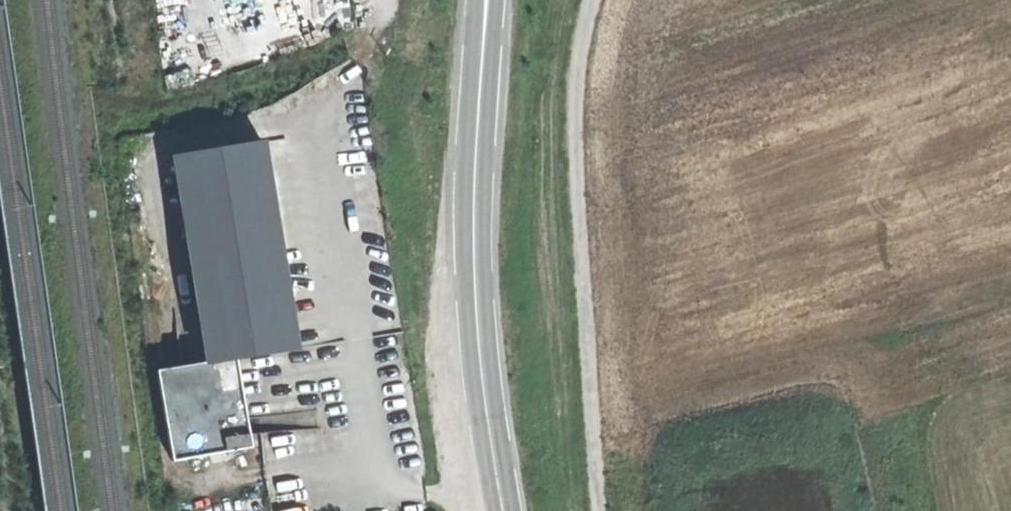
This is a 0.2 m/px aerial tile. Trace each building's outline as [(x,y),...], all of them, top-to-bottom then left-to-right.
[(297,344),(262,140),(168,156),(204,360),(233,355),(297,344)] [(249,444),(233,355),(204,360),(156,368),(172,458),(249,444)]
